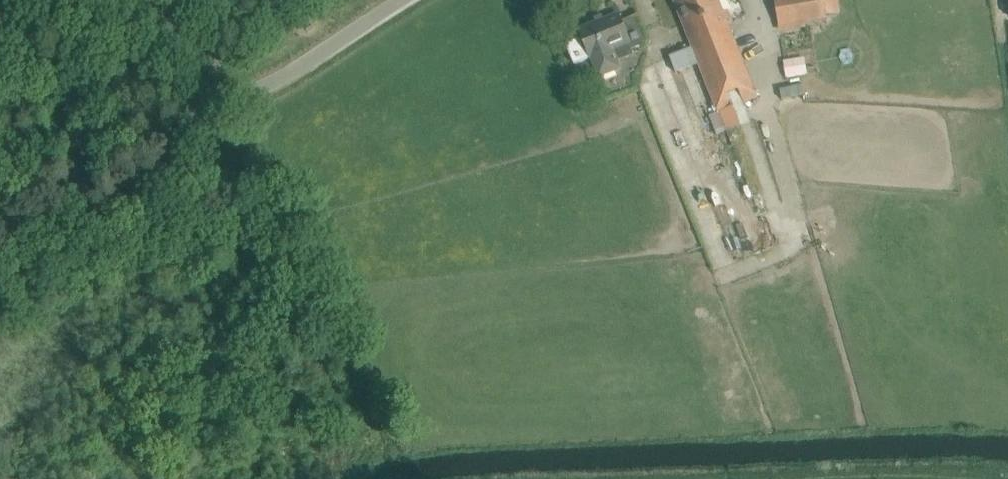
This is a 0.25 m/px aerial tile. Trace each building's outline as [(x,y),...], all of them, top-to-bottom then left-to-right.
[(718,0),(674,0),(713,97),(750,82),(718,0)] [(826,17),(824,0),(775,0),(779,25),(826,17)] [(645,43),(647,40),(637,15),(621,21),(619,14),(579,30),(582,38),(566,44),(582,83),(623,67),(619,58),(639,51),(637,46),(645,43)] [(786,59),(789,76),(809,73),(806,56),(786,59)] [(734,105),(720,111),(728,130),(742,125),(734,105)]
